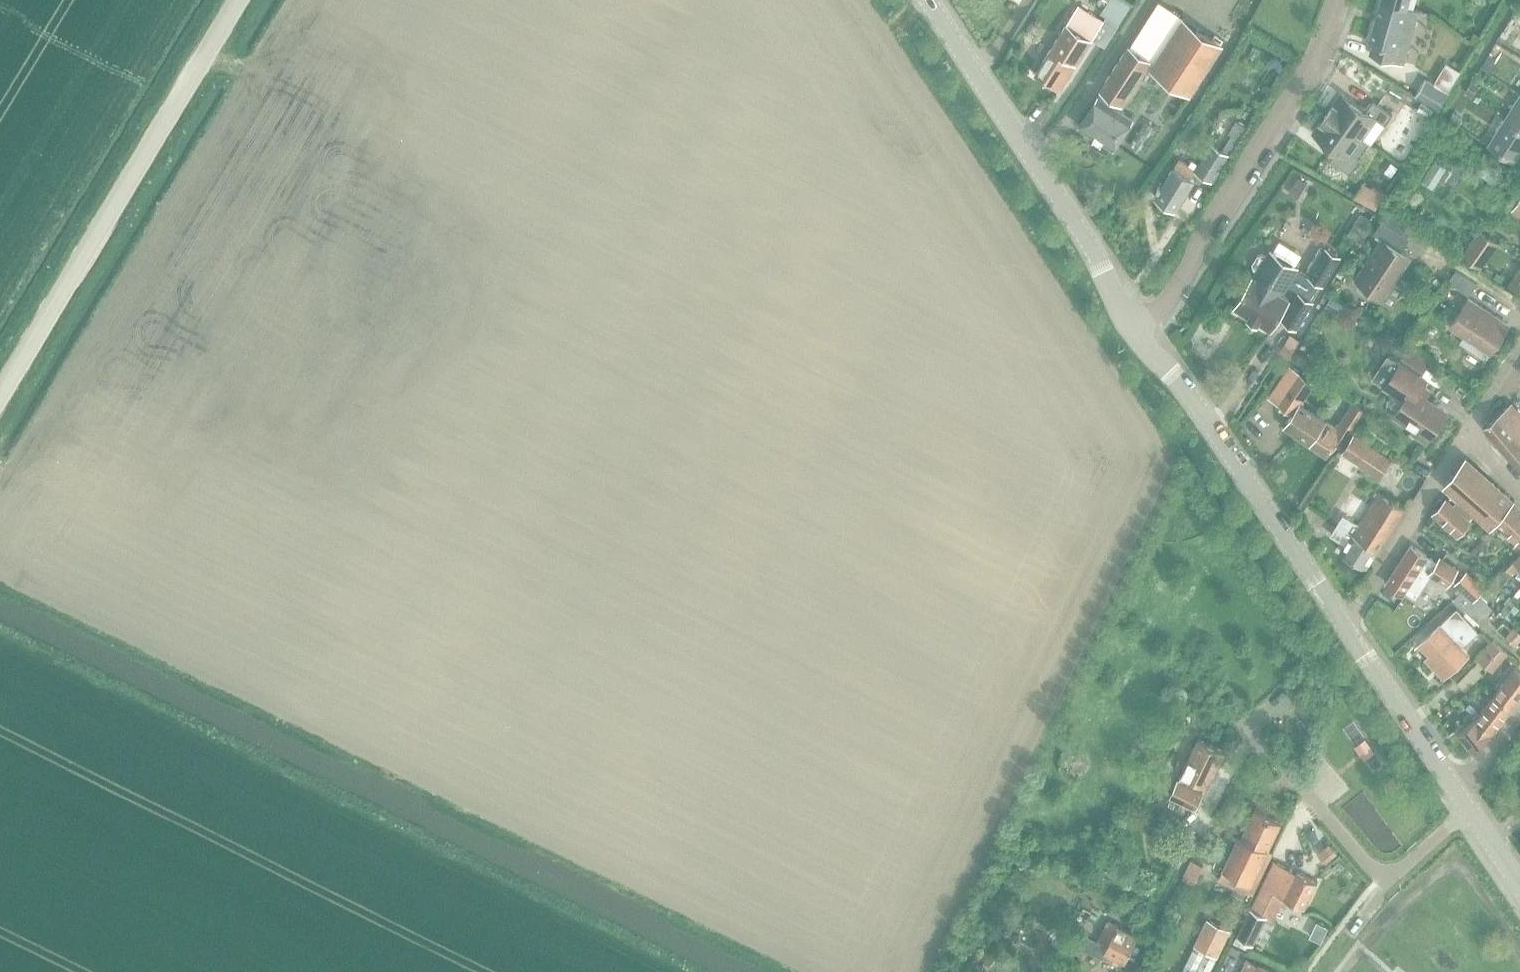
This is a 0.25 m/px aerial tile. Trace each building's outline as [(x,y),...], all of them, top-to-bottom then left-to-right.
[(1192,89),(1220,44),(1183,21),(1186,17),(1160,0),(1157,0),(1099,90),(1103,92),(1081,126),(1114,147),(1134,116),(1125,111),(1127,107),(1123,104),(1146,69),(1155,76),(1160,69),(1192,89)] [(1120,23),(1132,3),(1127,0),(1108,0),(1101,11),(1120,23)] [(1370,40),(1374,41),(1371,52),(1404,62),(1419,9),(1408,6),(1386,0),(1382,0),(1370,40)] [(1065,23),(1033,72),(1055,86),(1058,80),(1063,83),(1096,32),(1104,20),(1078,3),(1065,23)] [(1425,78),(1416,94),(1439,107),(1448,92),(1425,78)] [(1342,92),(1328,112),(1362,136),(1375,117),(1386,124),(1393,114),(1373,100),(1366,110),(1342,92)] [(1506,117),(1519,127),(1519,94),(1506,117)] [(1328,112),(1314,132),(1338,149),(1331,159),(1351,173),(1358,162),(1356,161),(1370,142),(1362,136),(1328,112)] [(1519,154),(1519,127),(1506,117),(1489,144),(1516,161),(1519,154)] [(1198,171),(1215,182),(1249,127),(1236,119),(1229,131),(1231,133),(1221,149),(1214,145),(1201,165),(1194,161),(1191,166),(1181,160),(1176,168),(1157,198),(1178,211),(1197,181),(1193,179),(1198,171)] [(1382,218),(1403,232),(1410,222),(1389,208),(1382,218)] [(1464,251),(1482,264),(1498,241),(1480,228),(1464,251)] [(1358,277),(1385,295),(1411,256),(1384,238),(1358,277)] [(1259,271),(1236,307),(1272,329),(1291,299),(1284,295),(1290,284),(1299,290),(1282,318),(1297,328),(1315,300),(1313,298),(1322,284),(1324,285),(1342,256),(1326,246),(1324,249),(1321,247),(1307,269),(1311,271),(1308,275),(1299,270),(1271,252),(1268,257),(1265,256),(1260,256),(1255,264),(1256,269),(1259,271)] [(1519,290),(1519,266),(1519,265),(1508,283),(1519,290)] [(1450,279),(1470,293),(1477,283),(1457,269),(1450,279)] [(1470,297),(1452,324),(1465,333),(1478,342),(1491,351),(1509,323),(1470,297)] [(1411,431),(1426,441),(1445,412),(1425,398),(1430,390),(1422,385),(1427,378),(1419,372),(1428,359),(1409,346),(1399,360),(1401,362),(1385,386),(1405,399),(1404,401),(1408,403),(1398,417),(1414,427),(1411,431)] [(1290,364),(1269,395),(1293,412),(1283,425),(1328,455),(1344,431),(1343,431),(1348,423),(1352,426),(1364,408),(1354,401),(1342,419),(1343,419),(1341,422),(1330,414),(1331,414),(1305,396),(1315,381),(1290,364)] [(1512,400),(1483,424),(1519,467),(1519,409),(1512,400)] [(1343,452),(1382,478),(1394,459),(1356,433),(1343,452)] [(1519,514),(1519,502),(1517,499),(1516,498),(1515,498),(1467,455),(1445,484),(1485,521),(1492,528),(1499,521),(1506,527),(1519,514)] [(1340,550),(1367,566),(1405,505),(1379,490),(1359,523),(1343,513),(1331,533),(1345,542),(1340,550)] [(1434,511),(1457,533),(1470,518),(1447,497),(1434,511)] [(1506,527),(1508,528),(1519,539),(1514,545),(1519,550),(1519,514),(1506,527)] [(1412,544),(1387,581),(1404,592),(1405,589),(1416,596),(1431,573),(1429,572),(1437,560),(1412,544)] [(1505,567),(1465,611),(1478,623),(1494,606),(1488,600),(1510,572),(1519,562),(1519,563),(1519,552),(1505,567)] [(1437,560),(1429,572),(1431,573),(1448,585),(1459,568),(1457,566),(1441,555),(1437,560)] [(1456,583),(1475,599),(1486,587),(1468,570),(1456,583)] [(1519,631),(1519,618),(1502,607),(1496,617),(1519,631)] [(1456,608),(1421,642),(1448,671),(1467,654),(1460,646),(1477,630),(1456,608)] [(1493,654),(1500,645),(1492,639),(1485,648),(1493,654)] [(1493,654),(1500,660),(1507,651),(1500,645),(1493,654)] [(1481,669),(1485,663),(1493,654),(1485,648),(1478,657),(1479,658),(1457,682),(1466,690),(1483,672),(1481,669)] [(1493,669),(1500,660),(1493,654),(1485,663),(1493,669)] [(1513,705),(1519,695),(1519,669),(1515,665),(1495,692),(1513,705)] [(1493,730),(1513,705),(1495,692),(1476,717),(1493,730)] [(1471,747),(1493,730),(1476,717),(1458,731),(1471,747)] [(1179,779),(1171,794),(1195,806),(1196,804),(1195,803),(1199,794),(1200,795),(1203,790),(1202,790),(1204,784),(1207,785),(1214,770),(1225,749),(1198,737),(1188,757),(1181,773),(1183,773),(1180,779),(1179,779)] [(1273,852),(1267,849),(1281,821),(1255,809),(1242,835),(1239,833),(1218,877),(1253,894),(1273,852)] [(1163,852),(1173,858),(1185,834),(1163,822),(1157,834),(1168,841),(1163,852)] [(1185,871),(1194,875),(1200,862),(1191,858),(1185,871)] [(1251,907),(1238,934),(1253,942),(1266,915),(1277,893),(1290,899),(1304,906),(1317,879),(1289,865),(1275,858),(1251,907)] [(1208,918),(1196,944),(1218,955),(1230,929),(1208,918)] [(1106,951),(1126,960),(1138,934),(1107,920),(1097,942),(1070,930),(1062,947),(1073,953),(1076,945),(1102,958),(1106,951)] [(1248,958),(1242,971),(1277,971),(1248,958)]
